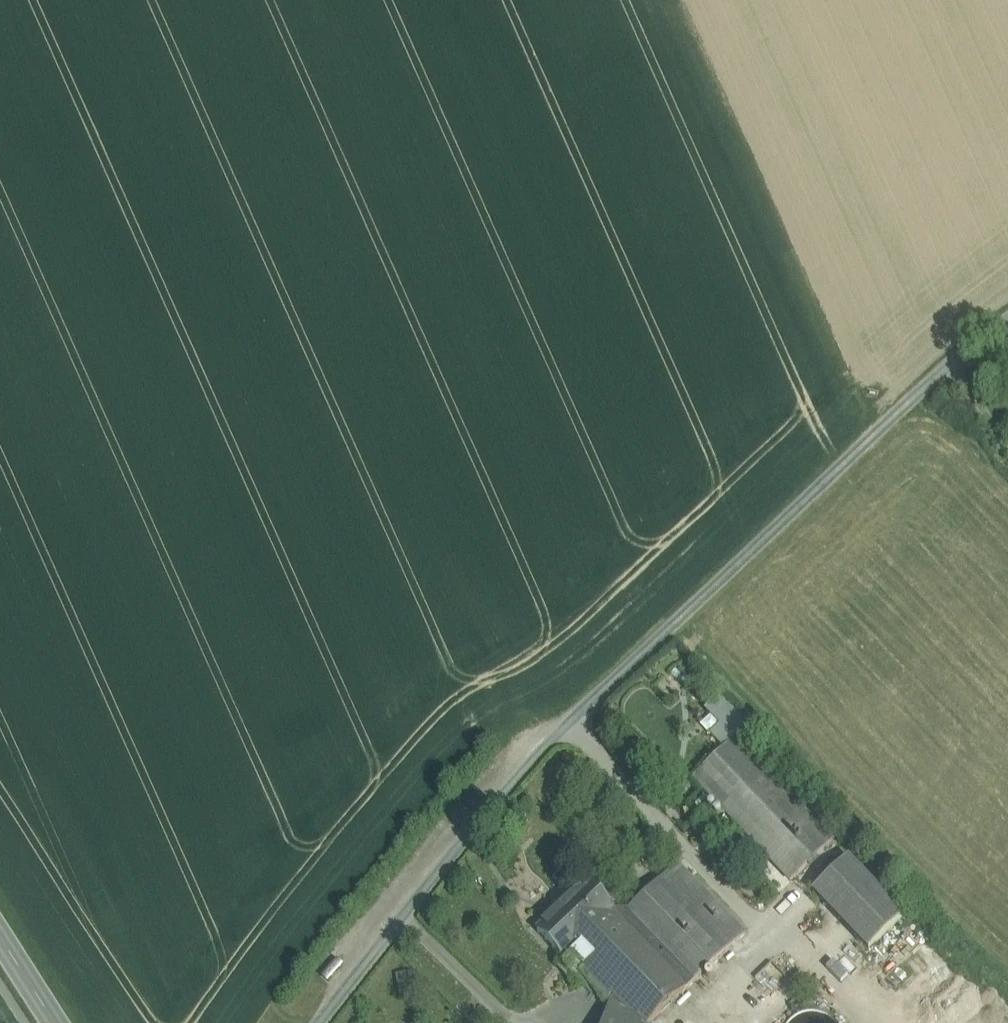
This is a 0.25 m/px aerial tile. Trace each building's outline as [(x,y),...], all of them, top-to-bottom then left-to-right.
[(705,708),(719,723),(709,733),(723,747),(748,724),(720,694),(705,708)] [(833,842),(736,738),(694,778),(791,882),(833,842)] [(848,858),(813,892),(869,951),(904,917),(848,858)] [(678,864),(659,882),(660,882),(629,912),(628,911),(621,917),(689,988),(688,989),(745,935),(678,864)] [(589,883),(537,932),(563,959),(568,954),(614,910),(589,883)] [(614,910),(568,954),(590,977),(585,982),(610,1007),(612,1000),(634,1022),(652,1022),(688,989),(689,988),(621,917),(614,910)] [(612,1000),(610,1007),(604,1022),(634,1022),(612,1000)]
